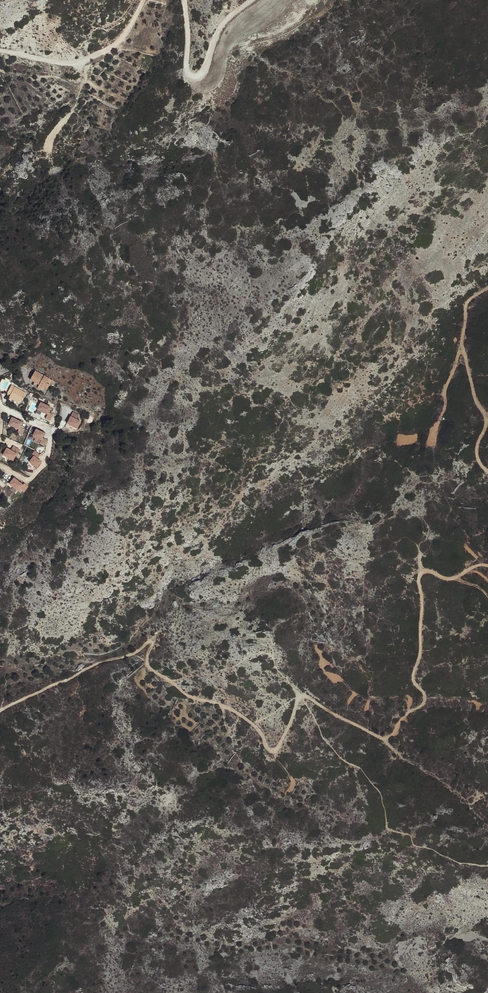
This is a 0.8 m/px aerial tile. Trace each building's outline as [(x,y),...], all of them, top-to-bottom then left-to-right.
[(47,383),(49,379),(35,371),(30,380),(34,382),(44,387),(47,389),(50,385),(47,383)] [(42,391),(44,387),(34,382),(33,385),(42,391)] [(9,397),(21,403),(26,393),(11,385),(7,393),(10,395),(9,397)] [(48,412),(51,407),(41,402),(37,409),(48,414),(46,418),(50,421),(53,415),(48,412)] [(77,429),(82,421),(78,418),(80,414),(73,410),(66,422),(77,429)] [(20,426),(22,422),(12,417),(8,424),(18,429),(17,432),(21,435),(24,428),(20,426)] [(42,438),(44,433),(36,429),(32,435),(41,440),(39,444),(43,446),(46,440),(42,438)] [(6,447),(2,455),(13,461),(20,448),(14,445),(11,449),(6,447)] [(42,461),(38,458),(41,454),(36,450),(28,461),(37,468),(42,461)] [(8,483),(18,491),(21,488),(25,492),(28,487),(14,475),(8,483)]
